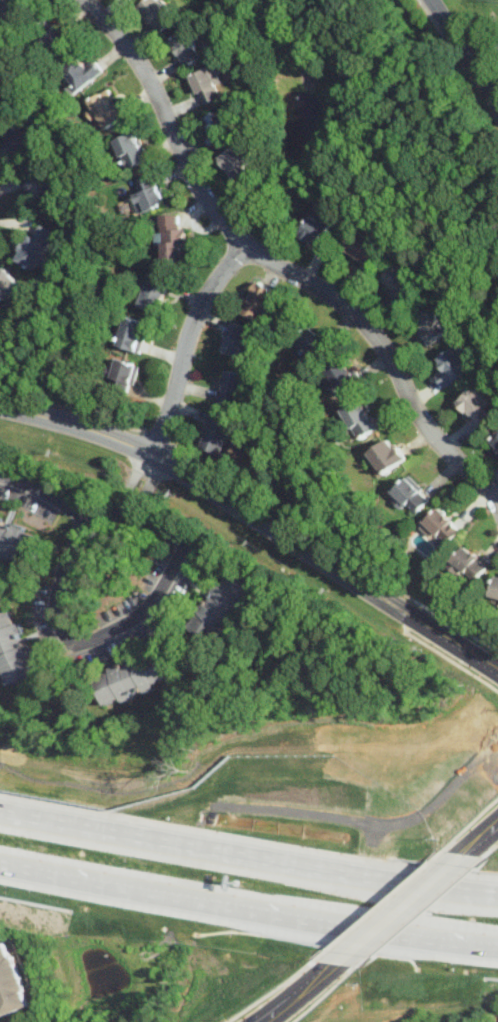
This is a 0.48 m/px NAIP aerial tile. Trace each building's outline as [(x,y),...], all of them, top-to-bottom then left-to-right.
[(163,0),(147,0),(137,11),(163,35),(173,24),(166,18),(173,10),(163,0)] [(61,49),(70,36),(48,21),(33,42),(50,53),(55,45),(61,49)] [(204,57),(190,31),(170,42),(185,68),(204,57)] [(103,71),(87,54),(65,74),(81,91),(103,71)] [(190,76),(201,100),(220,91),(209,67),(190,76)] [(112,100),(106,90),(88,101),(106,130),(131,115),(119,95),(112,100)] [(212,146),(235,137),(226,114),(203,123),(212,146)] [(5,133),(25,159),(46,142),(26,118),(5,133)] [(150,161),(135,131),(114,141),(128,172),(150,161)] [(254,175),(240,146),(221,155),(236,184),(254,175)] [(138,180),(141,190),(134,192),(140,213),(166,206),(157,174),(138,180)] [(29,175),(28,199),(60,200),(61,176),(29,175)] [(300,235),(324,248),(335,226),(312,214),(300,235)] [(161,215),(161,264),(186,264),(186,224),(180,224),(180,215),(161,215)] [(57,234),(37,222),(14,259),(34,271),(57,234)] [(368,269),(381,250),(354,233),(342,253),(368,269)] [(1,303),(22,289),(4,262),(0,265),(0,302),(1,303)] [(380,281),(403,304),(420,287),(397,264),(380,281)] [(158,313),(171,282),(151,274),(139,305),(158,313)] [(262,323),(278,292),(258,281),(242,312),(262,323)] [(450,331),(434,305),(413,317),(430,344),(450,331)] [(126,314),(116,345),(139,352),(145,335),(141,333),(145,322),(126,314)] [(253,329),(232,322),(222,351),(242,358),(253,329)] [(316,360),(329,343),(307,325),(293,341),(316,360)] [(445,388),(473,368),(457,345),(437,359),(447,373),(439,379),(445,388)] [(110,383),(133,390),(140,365),(117,358),(110,383)] [(358,381),(344,360),(326,372),(341,393),(358,381)] [(238,406),(248,376),(228,369),(218,399),(238,406)] [(481,429),(494,418),(486,408),(492,404),(477,386),(458,401),(481,429)] [(380,428),(363,398),(341,410),(358,440),(380,428)] [(220,456),(235,424),(214,414),(199,446),(220,456)] [(383,476),(407,458),(391,436),(367,453),(383,476)] [(414,515),(432,497),(410,474),(391,493),(414,515)] [(424,523),(447,545),(462,529),(439,507),(424,523)] [(44,535),(0,520),(0,556),(33,568),(44,535)] [(474,583),(489,563),(464,544),(448,564),(474,583)] [(188,628),(217,647),(256,589),(226,569),(188,628)] [(494,575),(489,597),(497,599),(497,576),(494,575)] [(4,686),(39,673),(14,607),(0,612),(0,675),(4,686)] [(171,685),(161,655),(102,674),(104,679),(97,681),(104,706),(171,685)] [(0,945),(0,1017),(32,1007),(12,941),(0,945)]
